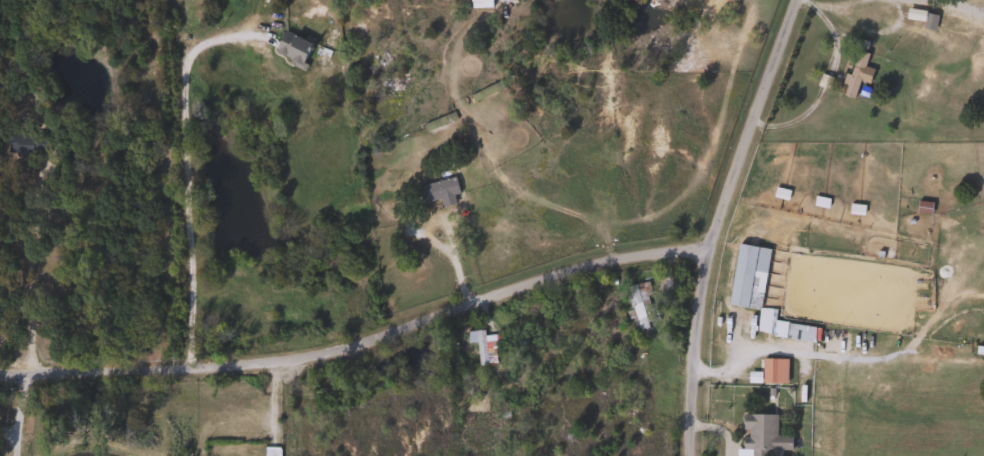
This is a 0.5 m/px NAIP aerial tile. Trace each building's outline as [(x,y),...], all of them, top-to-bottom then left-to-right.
[(291,67),(272,45),(289,30),(308,52),(291,67)] [(866,55),(850,101),(838,97),(855,51),(866,55)] [(42,134),(42,155),(5,155),(5,134),(42,134)] [(415,187),(452,178),(456,195),(450,196),(453,205),(440,208),(438,199),(419,204),(415,187)] [(726,305),(735,245),(766,250),(757,310),(726,305)] [(624,288),(643,283),(654,323),(636,329),(624,288)] [(481,337),(493,336),(495,364),(476,366),(474,343),(465,343),(464,333),(480,331),(481,337)] [(759,383),(759,360),(777,360),(777,383),(759,383)] [(766,452),(766,455),(748,455),(748,450),(740,450),(740,415),(773,415),(774,436),(789,436),(789,452),(766,452)]
